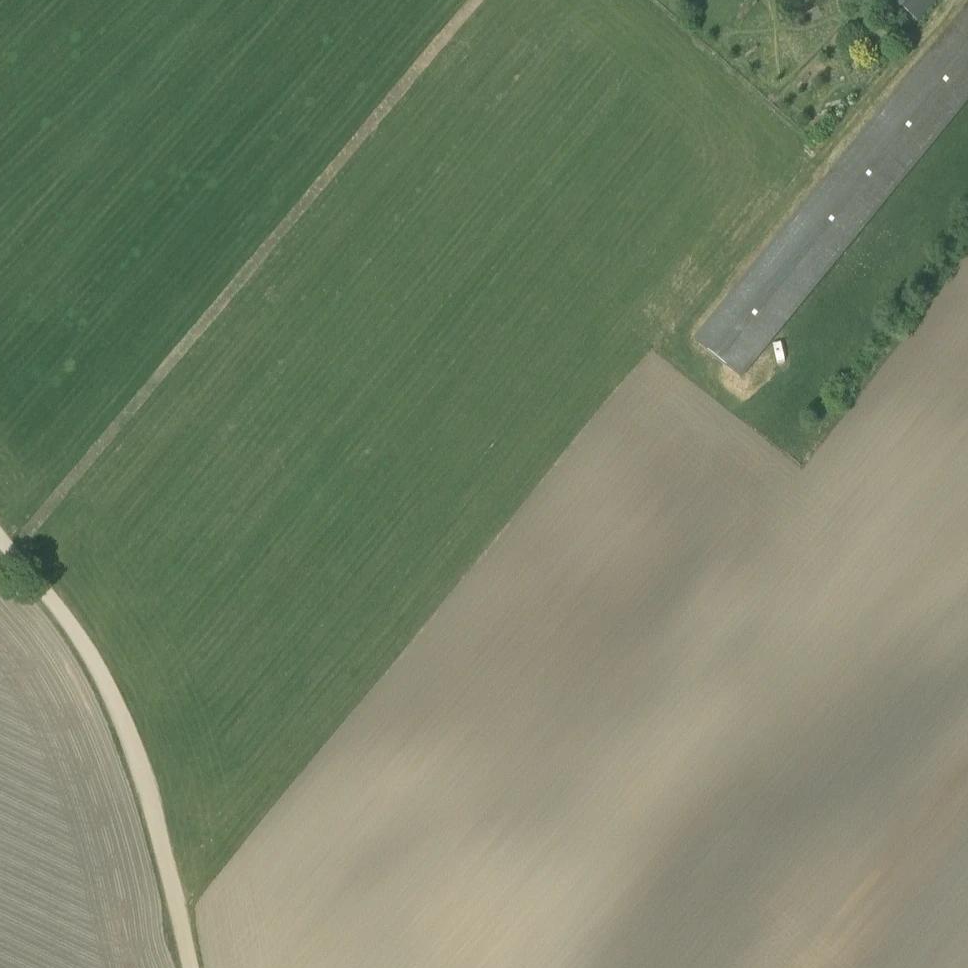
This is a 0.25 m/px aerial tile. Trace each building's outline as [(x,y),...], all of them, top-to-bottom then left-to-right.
[(967,99),(967,4),(695,340),(741,378),(967,99)]
